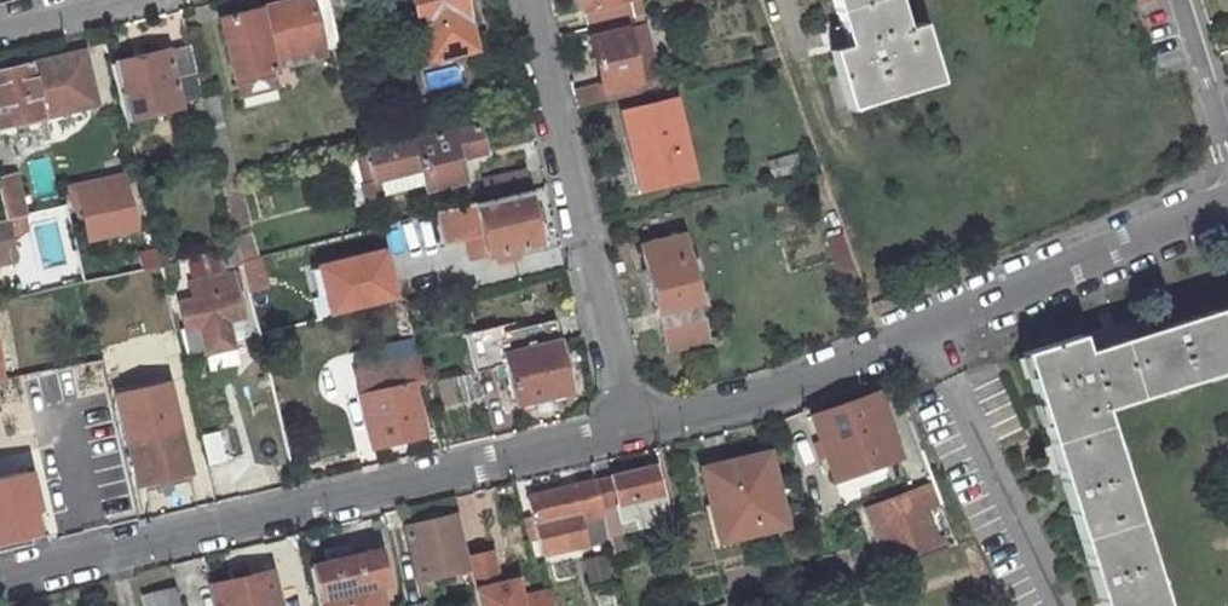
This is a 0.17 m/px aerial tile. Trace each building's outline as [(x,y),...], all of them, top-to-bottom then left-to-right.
[(324,0),(310,0),(257,13),(269,63),(329,48),(333,63),(340,60),(324,0)] [(350,0),(340,0),(331,2),(340,40),(360,34),(350,0)] [(426,64),(462,55),(454,19),(463,16),(459,0),(410,0),(426,64)] [(588,31),(618,23),(630,20),(633,20),(628,1),(633,0),(580,0),(588,31)] [(854,44),(838,50),(853,106),(946,81),(930,24),(913,29),(905,0),(841,0),(854,44)] [(226,48),(236,87),(272,78),(269,63),(257,13),(227,19),(233,46),(226,48)] [(462,55),(472,52),(463,16),(454,19),(462,55)] [(227,19),(220,22),(226,48),(233,46),(227,19)] [(621,37),(634,34),(630,20),(618,23),(621,37)] [(588,31),(606,102),(636,95),(633,84),(657,77),(644,31),(634,34),(621,37),(618,23),(588,31)] [(195,73),(189,49),(113,68),(111,69),(124,123),(179,109),(171,80),(195,73)] [(342,66),(326,69),(328,79),(344,76),(342,66)] [(0,76),(0,122),(13,119),(15,126),(46,118),(33,67),(0,76)] [(693,180),(674,104),(622,117),(633,163),(626,166),(633,195),(693,180)] [(426,189),(464,179),(458,158),(486,152),(478,126),(390,148),(396,173),(420,167),(426,189)] [(390,148),(363,154),(371,180),(396,173),(390,148)] [(527,190),(521,169),(486,177),(491,199),(527,190)] [(14,180),(0,184),(0,208),(4,224),(25,219),(14,180)] [(371,180),(363,181),(365,190),(373,188),(371,180)] [(120,187),(76,198),(88,243),(131,231),(120,187)] [(492,278),(544,266),(527,190),(491,199),(474,203),(489,268),(492,278)] [(12,262),(1,224),(0,225),(0,266),(12,262)] [(235,236),(220,239),(223,253),(238,250),(235,236)] [(684,238),(642,248),(668,351),(710,341),(684,238)] [(156,250),(77,270),(81,286),(158,265),(160,264),(156,250)] [(221,253),(226,267),(241,263),(238,250),(223,253),(221,253)] [(161,279),(175,275),(170,262),(160,264),(158,265),(161,279)] [(475,282),(492,278),(489,268),(472,271),(475,282)] [(231,277),(188,286),(192,304),(177,307),(183,334),(199,330),(204,357),(231,352),(226,325),(242,321),(231,277)] [(336,288),(318,293),(322,309),(340,304),(336,288)] [(1020,354),(1096,605),(1163,605),(1103,411),(1227,373),(1227,308),(1086,351),(1081,335),(1020,354)] [(571,392),(553,318),(495,333),(496,336),(488,338),(498,378),(505,376),(513,405),(571,392)] [(488,338),(454,346),(463,387),(498,378),(488,338)] [(420,357),(357,372),(375,449),(426,436),(414,387),(427,383),(420,357)] [(175,371),(118,385),(144,489),(201,475),(175,371)] [(903,400),(878,408),(890,446),(917,437),(903,400)] [(765,451),(701,467),(719,541),(784,525),(765,451)] [(42,525),(26,456),(0,462),(0,535),(42,525)] [(663,517),(651,467),(594,481),(600,506),(607,537),(621,533),(616,514),(624,512),(628,526),(663,517)] [(534,535),(539,553),(582,542),(574,513),(600,506),(594,481),(525,497),(530,518),(534,535)] [(935,550),(919,502),(906,507),(900,489),(872,499),(879,517),(866,522),(883,568),(935,550)] [(574,513),(582,542),(607,537),(600,506),(574,513)] [(455,516),(405,528),(417,580),(468,568),(465,556),(455,516)] [(530,518),(519,520),(523,537),(534,535),(530,518)] [(548,589),(521,597),(516,579),(500,583),(491,550),(465,556),(468,568),(477,605),(552,605),(548,589)] [(375,553),(307,569),(316,605),(332,605),(330,597),(383,586),(375,553)] [(269,572),(211,585),(215,605),(277,605),(269,572)] [(137,602),(138,605),(179,605),(174,592),(137,602)] [(727,593),(697,605),(732,605),(727,593)]
